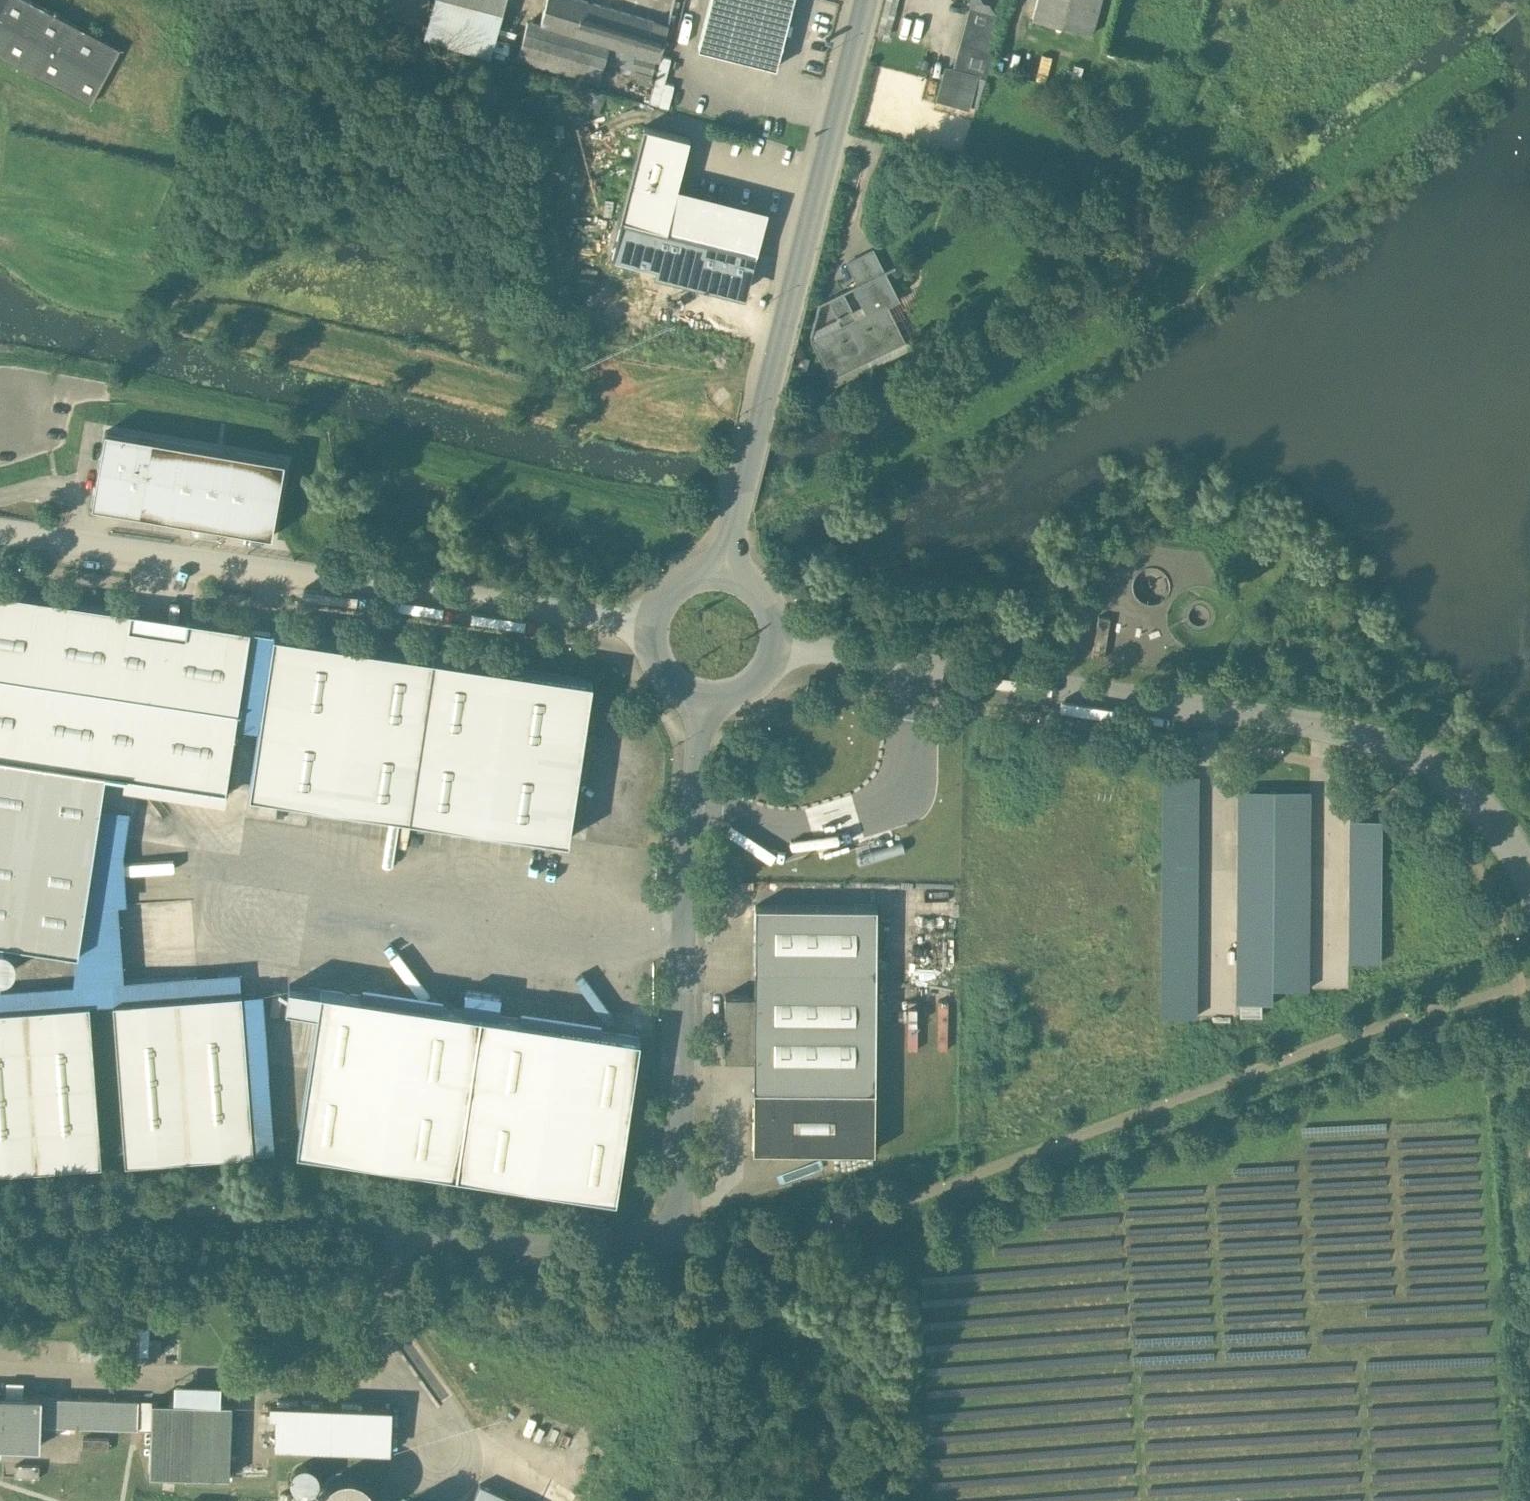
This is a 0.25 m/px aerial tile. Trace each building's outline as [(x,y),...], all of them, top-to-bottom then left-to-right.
[(94,100),(123,48),(46,0),(0,0),(0,48),(94,100)] [(458,0),(435,0),(425,36),(491,55),(503,12),(458,0)] [(503,12),(506,0),(458,0),(503,12)] [(583,0),(546,0),(541,24),(608,45),(604,61),(652,75),(656,59),(660,60),(669,25),(583,0)] [(698,47),(722,52),(721,53),(776,66),(793,0),(710,0),(698,47)] [(1101,0),(1036,0),(1032,18),(1095,31),(1101,0)] [(974,6),(956,72),(986,81),(994,52),(987,50),(997,12),(974,6)] [(608,45),(541,24),(527,23),(519,59),(597,82),(604,61),(608,45)] [(972,89),(944,81),(940,96),(968,104),(972,89)] [(639,143),(620,217),(666,229),(676,190),(688,142),(690,137),(643,125),(639,143)] [(763,212),(676,190),(666,229),(754,251),(754,250),(763,212)] [(874,249),(848,262),(858,283),(884,271),(874,249)] [(856,319),(843,292),(830,299),(843,325),(814,340),(832,376),(879,353),(903,341),(886,306),(898,300),(884,271),(858,283),(855,285),(868,313),(856,319)] [(292,463),(110,432),(97,508),(279,539),(292,463)] [(0,592),(0,756),(103,772),(234,792),(259,632),(0,592)] [(1110,618),(1098,616),(1092,656),(1104,658),(1110,618)] [(600,689),(280,639),(255,797),(576,847),(600,689)] [(0,756),(0,937),(76,949),(103,772),(0,756)] [(1198,774),(1162,774),(1160,1016),(1196,1016),(1198,774)] [(1310,789),(1238,789),(1236,1002),(1273,1002),(1273,988),(1308,988),(1310,789)] [(1346,962),(1382,962),(1384,820),(1347,819),(1346,962)] [(877,906),(755,905),(754,1076),(875,1077),(877,906)] [(0,993),(0,1177),(106,1169),(94,1009),(119,1007),(129,1168),(279,1156),(267,995),(247,996),(244,973),(130,980),(125,907),(89,908),(80,985),(0,993)] [(647,1041),(325,994),(302,1154),(624,1202),(647,1041)] [(875,1077),(754,1076),(753,1150),(875,1151),(875,1077)] [(139,1402),(0,1397),(0,1448),(40,1449),(41,1427),(138,1430),(139,1402)] [(232,1405),(151,1403),(149,1477),(229,1479),(232,1405)] [(391,1408),(270,1404),(269,1418),(275,1418),(274,1450),(390,1453),(391,1408)] [(367,1483),(313,1474),(314,1469),(295,1466),(289,1500),(364,1500),(367,1483)] [(480,1485),(472,1500),(513,1500),(480,1485)]
